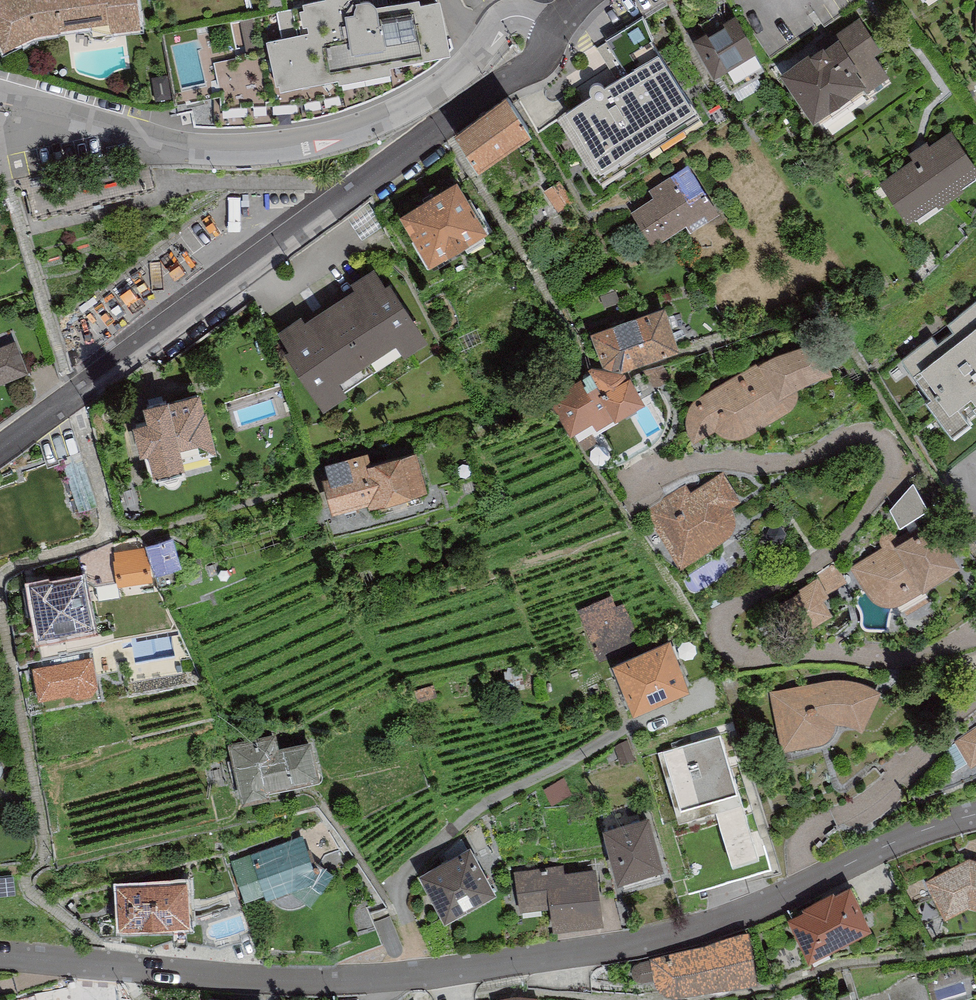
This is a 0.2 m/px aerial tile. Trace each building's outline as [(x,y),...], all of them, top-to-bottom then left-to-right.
[(0,2),(0,48),(4,56),(21,47),(30,43),(40,40),(61,37),(60,34),(111,26),(112,35),(140,32),(136,0),(4,0),(0,2)] [(375,14),(375,9),(371,6),(366,4),(359,4),(358,0),(324,0),(325,4),(302,8),(303,15),(300,16),(302,33),(307,32),(308,38),(264,47),(275,94),(279,93),(280,99),(336,88),(337,91),(392,82),(391,75),(450,62),(442,7),(375,14)] [(269,10),(283,6),(281,0),(267,0),(269,10)] [(693,34),(715,69),(727,61),(734,73),(762,57),(754,46),(756,45),(735,10),(693,34)] [(642,12),(606,35),(626,64),(658,41),(651,31),(653,30),(642,12)] [(880,42),(860,12),(839,27),(841,30),(827,40),(823,36),(780,65),(824,121),(887,77),(883,71),(888,68),(873,47),(880,42)] [(600,185),(703,115),(691,97),(694,94),(658,41),(626,64),(604,80),(603,77),(600,76),(596,75),(592,77),(590,79),(589,82),(590,86),(592,88),(564,105),(567,109),(555,117),(600,185)] [(454,121),(479,155),(529,120),(506,84),(454,121)] [(167,86),(154,89),(157,107),(170,104),(167,86)] [(907,222),(913,218),(916,222),(975,180),(973,176),(975,175),(975,164),(952,130),(930,146),(927,141),(909,154),(912,159),(879,182),(907,222)] [(529,163),(514,142),(492,157),(507,179),(529,163)] [(687,160),(649,186),(653,193),(632,208),(654,241),(686,219),(691,226),(719,207),(687,160)] [(457,170),(400,205),(429,253),(487,219),(457,170)] [(575,195),(560,176),(544,189),(558,208),(575,195)] [(301,310),(277,326),(287,341),(284,342),(324,401),(405,348),(428,332),(390,275),(385,279),(373,262),(351,277),(354,282),(305,315),(301,310)] [(600,294),(607,317),(622,313),(615,289),(600,294)] [(902,354),(929,388),(925,392),(952,425),(969,411),(972,414),(975,410),(975,296),(946,320),(956,332),(943,344),(932,330),(902,354)] [(664,300),(592,327),(603,358),(621,362),(678,341),(664,300)] [(28,367),(15,335),(0,341),(0,378),(28,367)] [(743,436),(749,433),(797,402),(798,393),(796,384),(833,367),(818,335),(777,350),(756,362),(697,396),(694,400),(691,403),(688,408),(687,414),(687,420),(688,426),(690,431),(692,435),(694,439),(715,427),(718,432),(723,434),(730,437),(736,437),(743,436)] [(630,368),(627,370),(625,365),(594,362),(583,370),(585,373),(548,395),(571,429),(573,428),(578,435),(617,412),(616,410),(645,392),(630,368)] [(200,431),(216,441),(213,428),(200,385),(170,392),(168,387),(144,393),(147,409),(135,412),(141,442),(149,440),(153,460),(184,454),(180,436),(200,431)] [(347,451),(325,456),(329,468),(323,469),(333,505),(366,496),(368,499),(377,497),(379,509),(423,496),(419,484),(426,483),(416,443),(370,453),(368,444),(354,448),(347,451)] [(79,451),(21,471),(39,524),(97,504),(79,451)] [(644,510),(680,563),(726,533),(730,529),(733,525),(734,520),(735,514),(734,509),(731,505),(740,499),(722,471),(691,489),(686,483),(644,510)] [(930,501),(913,477),(903,492),(890,503),(900,517),(930,501)] [(933,515),(897,537),(895,533),(890,531),(886,531),(883,532),(880,535),(879,538),(880,542),(883,545),(849,565),(864,588),(875,600),(883,605),(896,604),(959,566),(933,515)] [(182,559),(172,533),(146,543),(155,568),(182,559)] [(118,581),(152,576),(151,560),(145,546),(113,550),(118,581)] [(846,579),(835,563),(788,594),(808,625),(832,609),(822,595),(846,579)] [(39,629),(92,619),(83,571),(53,576),(52,574),(30,578),(31,585),(22,586),(27,611),(36,609),(39,629)] [(578,608),(600,659),(640,642),(623,603),(617,605),(612,593),(578,608)] [(671,632),(612,658),(633,704),(690,679),(671,632)] [(91,654),(32,665),(37,694),(70,688),(75,692),(92,689),(94,684),(97,683),(91,654)] [(816,680),(768,689),(781,748),(818,741),(823,739),(827,737),(830,733),(833,729),(834,724),(835,722),(835,719),(842,719),(849,720),(855,722),(858,724),(861,726),(880,689),(876,686),(871,683),(866,680),(860,679),(853,677),(847,677),(840,677),(833,676),(827,676),(821,678),(816,680)] [(954,741),(970,764),(975,761),(975,726),(954,741)] [(721,729),(659,750),(679,815),(715,804),(733,860),(759,852),(721,729)] [(275,730),(228,741),(242,799),(269,792),(268,787),(320,775),(310,735),(278,742),(275,730)] [(633,756),(627,738),(614,742),(621,761),(633,756)] [(663,860),(649,812),(603,825),(617,874),(663,860)] [(303,832),(231,858),(246,895),(264,889),(267,894),(269,898),(272,900),(276,904),(281,906),(286,908),(292,908),(298,907),(303,906),(307,902),(311,899),(332,868),(321,861),(314,860),(303,832)] [(471,842),(420,869),(443,913),(494,887),(471,842)] [(926,878),(945,913),(969,901),(975,903),(975,856),(969,854),(926,878)] [(553,926),(604,919),(596,866),(565,870),(564,863),(514,870),(520,910),(550,906),(553,926)] [(186,875),(116,880),(119,922),(189,917),(186,875)] [(788,914),(808,952),(870,921),(850,882),(835,890),(834,887),(802,903),(804,906),(788,914)] [(686,986),(757,974),(749,927),(705,942),(651,955),(652,959),(639,961),(635,963),(633,965),(632,969),(633,972),(635,976),(638,978),(642,978),(655,975),(656,980),(658,982),(661,985),(666,987),(672,987),(678,987),(686,986)] [(926,974),(934,999),(958,999),(975,993),(975,981),(972,963),(926,974)] [(921,974),(852,999),(853,999),(930,999),(921,974)] [(37,987),(0,998),(0,999),(40,999),(37,987)]
